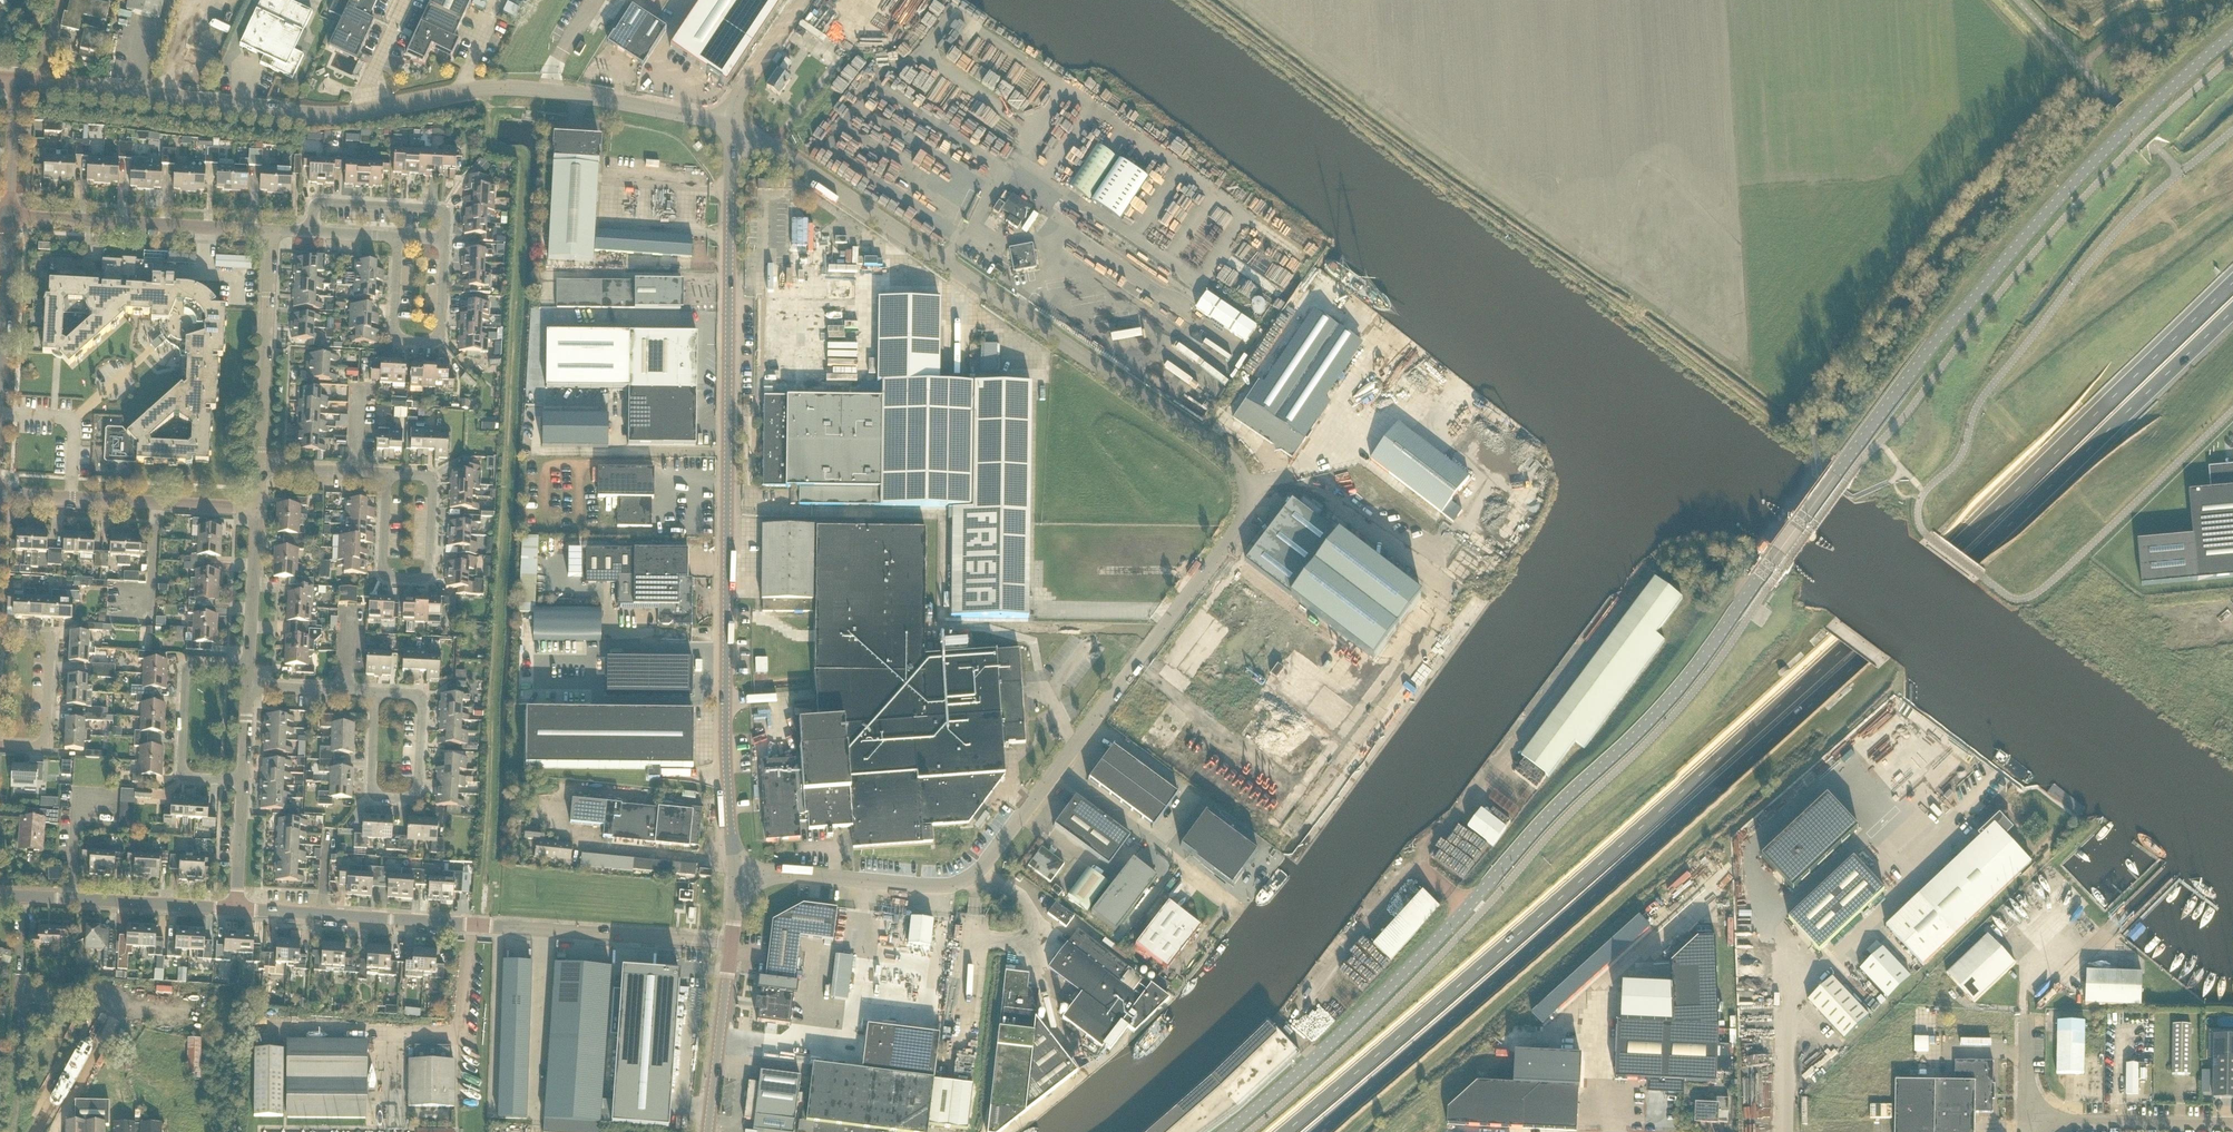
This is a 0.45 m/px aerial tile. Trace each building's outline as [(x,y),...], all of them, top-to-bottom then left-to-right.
[(111,6),(85,0),(71,0),(68,15),(65,14),(62,28),(81,33),(85,17),(107,23),(111,6)] [(126,11),(165,20),(167,8),(163,8),(165,0),(129,0),(126,11)] [(285,0),(262,0),(240,46),(264,57),(260,64),(293,79),(304,56),(294,52),(313,13),(285,0)] [(346,3),(340,0),(331,0),(327,9),(340,15),(346,3)] [(351,4),(330,49),(358,62),(376,24),(369,20),(379,0),(342,0),(351,4)] [(407,55),(408,56),(409,55),(424,62),(423,63),(425,63),(432,48),(435,49),(435,50),(436,51),(436,50),(451,57),(451,58),(452,58),(460,41),(459,41),(458,42),(454,40),(472,0),(433,0),(407,55)] [(670,48),(726,86),(779,8),(768,0),(703,0),(670,48)] [(608,44),(643,66),(666,30),(632,8),(608,44)] [(229,24),(233,16),(229,14),(225,22),(229,24)] [(6,25),(18,39),(24,34),(12,20),(6,25)] [(799,28),(795,34),(800,38),(804,32),(799,28)] [(97,63),(104,35),(87,31),(80,59),(97,63)] [(580,57),(586,47),(581,44),(575,54),(580,57)] [(205,67),(210,56),(193,49),(188,60),(205,67)] [(603,64),(609,55),(604,52),(598,61),(603,64)] [(783,76),(792,64),(786,60),(767,88),(780,97),(791,81),(783,76)] [(62,134),(62,124),(45,122),(44,133),(62,134)] [(433,129),(433,132),(445,133),(446,125),(433,125),(433,129)] [(373,131),(361,131),(361,139),(372,140),(373,131)] [(599,140),(554,138),(548,261),(593,263),(599,140)] [(1117,158),(1096,145),(1069,186),(1090,200),(1117,158)] [(404,176),(408,176),(409,153),(402,153),(402,146),(396,146),(395,173),(404,174),(404,176)] [(420,174),(421,147),(416,147),(415,154),(409,153),(408,176),(411,176),(411,174),(420,174)] [(428,177),(432,177),(433,155),(426,154),(426,147),(421,147),(420,174),(428,175),(428,177)] [(445,149),(445,148),(440,147),(440,155),(433,155),(432,177),(435,178),(435,175),(444,176),(444,170),(445,149)] [(456,180),(457,149),(445,149),(444,170),(451,170),(450,180),(456,180)] [(934,164),(937,160),(920,149),(917,153),(934,164)] [(61,153),(60,159),(45,158),(44,179),(51,180),(51,182),(59,182),(61,153)] [(76,154),(68,153),(61,153),(59,182),(67,182),(67,181),(74,181),(77,160),(76,160),(76,154)] [(98,154),(98,160),(90,160),(89,182),(96,182),(95,183),(104,184),(105,161),(104,161),(104,155),(98,154)] [(322,186),(324,163),(317,163),(317,155),(305,154),(305,168),(311,168),(310,183),(319,184),(319,186),(322,186)] [(331,164),(324,163),(322,186),(326,186),(327,184),(335,185),(336,170),(342,170),(343,157),(332,156),(331,164)] [(358,188),(360,165),(352,165),(353,158),(347,157),(346,186),(354,186),(354,188),(358,188)] [(362,186),(370,187),(371,186),(372,166),(372,159),(367,159),(367,166),(360,165),(358,188),(362,189),(362,186)] [(371,186),(370,187),(370,189),(374,189),(374,187),(383,187),(384,172),(390,173),(390,160),(379,159),(379,166),(372,166),(371,186)] [(148,167),(147,191),(154,191),(154,189),(162,190),(163,168),(152,167),(153,160),(147,160),(147,167),(148,167)] [(477,175),(487,163),(480,160),(471,169),(477,175)] [(105,161),(104,184),(111,184),(111,182),(118,183),(120,162),(105,161)] [(250,170),(249,170),(249,161),(240,161),(239,169),(235,169),(233,192),(241,192),(241,191),(248,191),(250,170)] [(1149,179),(1121,161),(1093,202),(1121,221),(1149,179)] [(204,192),(206,170),(206,167),(205,167),(204,165),(204,164),(193,163),(193,164),(191,166),(191,169),(190,169),(189,193),(197,194),(198,191),(204,192)] [(138,190),(147,191),(148,167),(147,167),(133,166),(132,188),(138,189),(138,190)] [(276,194),(278,172),(277,172),(278,166),(271,166),(270,171),(262,171),(261,192),(269,192),(269,194),(276,194)] [(189,193),(190,169),(176,168),(174,190),(181,191),(181,193),(189,193)] [(233,192),(235,169),(219,168),(218,190),(226,190),(226,191),(233,192)] [(293,172),(278,172),(276,194),(284,195),(285,193),(292,194),(293,172)] [(488,179),(473,178),(473,187),(466,186),(466,192),(473,192),(473,199),(496,200),(497,188),(487,188),(488,179)] [(1002,211),(1021,224),(1032,208),(1013,195),(1002,211)] [(473,199),(465,198),(465,204),(474,205),(474,211),(487,212),(496,213),(496,200),(473,199)] [(998,215),(1004,206),(999,203),(993,212),(998,215)] [(496,213),(487,212),(474,211),(467,210),(467,220),(465,220),(465,223),(488,225),(488,218),(496,218),(496,213)] [(1006,224),(1017,231),(1020,225),(1010,218),(1006,224)] [(488,232),(488,225),(465,223),(465,227),(466,227),(466,236),(481,237),(481,243),(494,244),(495,232),(488,232)] [(691,258),(692,239),(596,233),(594,252),(691,258)] [(1013,273),(1036,268),(1032,245),(1009,249),(1013,273)] [(463,263),(486,265),(486,258),(493,258),(494,252),(465,251),(464,259),(463,259),(463,263)] [(132,429),(133,431),(128,435),(123,429),(108,429),(106,430),(104,461),(106,463),(136,465),(137,463),(145,464),(145,466),(154,466),(154,464),(169,465),(169,467),(178,468),(179,466),(193,466),(193,462),(196,462),(196,464),(210,464),(210,457),(212,457),(213,447),(210,447),(211,432),(213,433),(214,423),(212,423),(212,415),(206,415),(207,411),(217,411),(217,403),(219,404),(220,394),(218,394),(218,379),(220,379),(221,370),(219,370),(219,362),(214,362),(214,358),(224,358),(224,350),(226,350),(227,341),(225,341),(226,326),(228,326),(228,317),(226,317),(227,309),(212,308),(211,307),(218,302),(219,303),(220,303),(215,297),(208,291),(201,287),(193,285),(186,284),(175,283),(175,280),(161,279),(162,274),(168,275),(168,264),(196,266),(197,255),(169,253),(168,264),(137,262),(137,260),(123,259),(123,261),(103,260),(103,270),(110,271),(109,287),(102,286),(102,291),(99,291),(99,285),(91,284),(91,282),(82,282),(82,284),(67,283),(67,281),(58,280),(58,282),(50,282),(49,295),(51,296),(50,299),(46,299),(45,313),(43,313),(43,322),(45,322),(44,337),(42,337),(41,346),(43,346),(43,353),(43,354),(53,354),(53,355),(52,356),(54,358),(56,359),(58,360),(60,360),(62,361),(62,360),(63,359),(69,366),(70,366),(75,361),(77,363),(84,356),(82,355),(93,345),(94,347),(102,340),(100,339),(111,329),(112,330),(119,324),(118,323),(124,317),(122,315),(124,313),(134,314),(134,316),(143,316),(143,314),(152,315),(152,321),(160,322),(160,327),(161,333),(162,336),(151,346),(156,352),(166,343),(171,347),(176,349),(179,352),(181,355),(181,359),(188,359),(188,368),(186,368),(185,377),(187,377),(187,387),(184,389),(182,387),(176,392),(175,391),(168,397),(169,398),(158,408),(157,407),(150,413),(151,414),(140,424),(139,423),(132,429)] [(219,256),(218,268),(255,269),(255,257),(219,256)] [(295,268),(295,272),(318,273),(319,266),(326,267),(326,261),(297,260),(297,268),(295,268)] [(356,263),(356,275),(384,277),(385,272),(377,271),(378,264),(356,263)] [(464,276),(471,276),(471,275),(491,276),(492,276),(493,272),(486,271),(486,265),(463,263),(463,267),(464,267),(464,276)] [(1002,275),(1004,270),(997,266),(994,270),(1002,275)] [(318,273),(295,272),(295,276),(297,276),(296,284),(325,285),(325,280),(318,280),(318,273)] [(355,287),(377,288),(377,282),(384,282),(384,277),(356,275),(355,287)] [(490,289),(491,289),(491,276),(471,275),(471,276),(470,283),(463,282),(463,288),(464,288),(464,295),(490,296),(490,289)] [(601,310),(601,309),(681,310),(681,283),(601,283),(601,282),(556,282),(556,310),(601,310)] [(294,296),(317,297),(318,290),(324,290),(325,285),(296,284),(296,292),(294,292),(294,296)] [(377,289),(377,288),(355,287),(354,299),(376,301),(376,294),(383,294),(384,289),(377,289)] [(1246,344),(1257,327),(1207,293),(1204,299),(1200,305),(1196,310),(1246,344)] [(317,304),(317,297),(294,296),(293,300),(295,301),(295,308),(323,310),(324,304),(317,304)] [(951,618),(1030,618),(1030,384),(938,384),(939,300),(881,301),(881,397),(764,396),(763,489),(799,489),(799,505),(951,507),(951,618)] [(1260,301),(1259,301),(1258,301),(1257,301),(1256,301),(1255,302),(1254,303),(1253,304),(1253,305),(1252,306),(1252,307),(1252,308),(1252,309),(1252,310),(1253,310),(1253,311),(1253,312),(1254,312),(1254,313),(1255,313),(1256,314),(1257,314),(1258,314),(1259,315),(1260,315),(1260,314),(1261,314),(1262,314),(1263,313),(1264,313),(1264,312),(1265,312),(1265,311),(1265,310),(1266,309),(1266,308),(1266,307),(1266,306),(1265,305),(1265,304),(1264,303),(1263,302),(1262,302),(1261,301),(1260,301)] [(490,317),(491,305),(462,303),(462,309),(469,309),(469,316),(490,317)] [(352,307),(351,319),(380,320),(380,316),(373,315),(373,308),(352,307)] [(1259,381),(1234,419),(1293,459),(1319,421),(1318,421),(1324,411),(1330,403),(1323,399),(1361,343),(1317,313),(1267,386),(1259,381)] [(292,323),(292,328),(316,329),(316,322),(323,322),(323,317),(295,315),(294,324),(292,323)] [(461,316),(462,316),(461,324),(460,324),(460,328),(483,329),(483,322),(490,322),(490,317),(469,316),(461,315),(461,316)] [(351,332),(357,332),(372,333),(372,332),(373,326),(380,326),(380,320),(351,319),(351,332)] [(845,338),(834,338),(834,350),(840,351),(840,361),(861,362),(862,323),(845,322),(845,338)] [(318,348),(318,342),(322,342),(322,336),(315,336),(316,329),(292,328),(292,332),(293,332),(293,341),(308,342),(308,347),(318,348)] [(484,342),(489,342),(489,336),(482,336),(483,329),(460,328),(460,332),(461,332),(461,340),(482,341),(482,342),(484,342)] [(357,332),(357,338),(350,338),(350,344),(378,345),(379,336),(380,337),(380,333),(372,332),(372,333),(357,332)] [(630,334),(629,390),(697,390),(697,335),(630,334)] [(461,340),(459,340),(459,344),(460,344),(460,352),(489,354),(489,349),(484,349),(484,342),(482,342),(482,341),(461,340)] [(981,344),(981,372),(996,372),(997,344),(981,344)] [(308,368),(331,369),(332,362),(338,363),(339,357),(310,356),(310,364),(308,364),(308,368)] [(390,363),(382,362),(380,359),(374,363),(374,365),(373,365),(372,381),(381,382),(381,383),(394,384),(395,356),(390,356),(390,363)] [(394,384),(406,385),(407,364),(400,363),(400,356),(395,356),(394,384)] [(1248,358),(1245,356),(1236,369),(1239,371),(1248,358)] [(489,358),(489,366),(501,365),(500,358),(489,358)] [(424,388),(425,360),(421,360),(420,367),(413,367),(412,388),(424,388)] [(437,389),(437,388),(437,383),(437,368),(431,367),(431,360),(425,360),(424,388),(437,389)] [(455,391),(456,378),(449,377),(450,362),(442,361),(442,360),(437,360),(437,368),(437,383),(437,388),(443,388),(443,390),(455,391)] [(331,376),(331,369),(308,368),(307,372),(309,372),(309,381),(337,382),(338,376),(331,376)] [(358,378),(359,370),(347,369),(346,377),(358,378)] [(338,386),(338,398),(349,398),(349,387),(338,386)] [(300,402),(329,403),(329,398),(322,398),(322,391),(299,389),(299,394),(301,394),(300,402)] [(697,390),(629,390),(629,446),(696,447),(697,390)] [(397,400),(397,408),(407,408),(407,400),(397,400)] [(298,414),(321,415),(322,409),(329,409),(329,403),(300,402),(300,410),(298,410),(298,414)] [(377,407),(377,420),(387,420),(387,416),(391,416),(392,408),(377,407)] [(407,420),(407,410),(394,409),(393,419),(407,420)] [(299,426),(328,428),(328,422),(321,422),(321,415),(298,414),(298,418),(300,418),(299,426)] [(543,418),(543,449),(609,450),(609,418),(543,418)] [(424,458),(425,430),(426,424),(418,424),(418,419),(409,419),(408,451),(420,451),(419,458),(424,458)] [(489,425),(483,424),(483,431),(496,432),(497,420),(490,420),(489,425)] [(1399,424),(1371,460),(1443,514),(1470,479),(1399,424)] [(297,438),(320,439),(321,433),(327,433),(328,428),(299,426),(299,434),(297,434),(297,438)] [(430,452),(436,452),(437,452),(437,437),(438,437),(438,430),(425,430),(424,458),(430,458),(430,452)] [(385,459),(390,459),(391,431),(379,431),(378,452),(385,452),(385,459)] [(391,431),(390,459),(395,459),(396,452),(403,452),(404,432),(391,431)] [(437,452),(436,452),(436,460),(440,460),(440,459),(449,460),(450,431),(444,431),(444,437),(438,437),(437,437),(437,452)] [(320,447),(320,439),(297,438),(296,442),(298,443),(298,450),(326,452),(327,447),(320,447)] [(451,485),(453,485),(474,486),(474,479),(481,479),(482,468),(460,466),(459,473),(453,473),(453,481),(452,481),(451,485)] [(2141,587),(2232,579),(2232,467),(2209,468),(2211,491),(2189,493),(2192,537),(2137,542),(2141,587)] [(655,500),(656,470),(599,469),(599,499),(619,499),(618,528),(653,529),(653,500),(655,500)] [(481,486),(474,486),(453,485),(452,493),(451,493),(451,497),(473,498),(473,491),(481,491),(481,486)] [(473,505),(473,498),(451,497),(451,501),(452,501),(452,509),(480,511),(480,505),(473,505)] [(278,520),(305,522),(309,522),(309,517),(301,516),(301,507),(308,508),(308,500),(295,500),(294,507),(279,506),(278,520)] [(347,513),(376,515),(376,509),(368,509),(368,502),(347,501),(347,513)] [(1374,660),(1422,596),(1341,534),(1339,536),(1293,501),(1208,613),(1232,631),(1215,654),(1237,671),(1215,700),(1192,682),(1184,692),(1238,732),(1255,709),(1248,704),(1271,673),(1277,678),(1283,669),(1278,665),(1316,616),(1374,660)] [(482,509),(482,517),(495,517),(495,509),(482,509)] [(346,525),(367,527),(368,520),(375,520),(376,515),(347,513),(346,525)] [(464,517),(464,524),(451,523),(451,531),(449,531),(449,535),(472,536),(472,529),(479,530),(479,524),(481,525),(481,518),(464,517)] [(1334,529),(1337,524),(1328,518),(1325,522),(1334,529)] [(300,536),(300,527),(305,527),(305,522),(278,520),(277,535),(293,536),(293,543),(306,544),(306,536),(300,536)] [(194,542),(222,544),(223,529),(207,528),(208,522),(195,521),(194,528),(200,529),(200,538),(194,538),(194,542)] [(345,538),(374,539),(374,533),(367,533),(367,527),(346,525),(345,538)] [(762,763),(767,842),(800,839),(799,823),(809,823),(810,830),(827,829),(828,838),(834,838),(833,829),(853,827),(855,849),(933,843),(932,829),(922,830),(921,827),(968,824),(1005,775),(1003,746),(1026,744),(1019,650),(924,657),(924,574),(924,530),(817,530),(817,540),(817,551),(815,551),(815,528),(763,527),(762,601),(763,601),(763,613),(813,614),(814,572),(816,572),(815,674),(818,715),(809,716),(799,716),(801,743),(800,743),(801,761),(762,763)] [(18,534),(18,543),(12,542),(11,551),(17,552),(25,553),(25,568),(20,567),(20,574),(31,575),(31,568),(33,534),(18,534)] [(48,535),(33,534),(31,568),(38,568),(39,554),(47,554),(48,535)] [(80,555),(81,536),(66,535),(64,554),(78,555),(80,555)] [(471,543),(472,536),(449,535),(449,539),(450,539),(450,547),(458,547),(458,554),(478,555),(478,543),(471,543)] [(96,537),(81,536),(80,555),(78,555),(78,560),(94,562),(96,537)] [(361,551),(361,550),(361,544),(374,544),(374,539),(345,538),(340,537),(340,550),(361,551)] [(601,642),(602,607),(535,607),(539,538),(523,537),(520,613),(534,614),(534,641),(601,642)] [(118,567),(124,567),(126,539),(113,538),(112,557),(118,558),(118,567)] [(142,540),(126,539),(125,567),(131,567),(131,558),(141,559),(141,553),(148,553),(148,546),(142,546),(142,540)] [(192,556),(192,564),(212,565),(212,558),(221,558),(222,544),(194,542),(194,546),(199,547),(199,556),(192,556)] [(276,564),(298,565),(299,551),(305,551),(306,544),(293,543),(289,543),(288,550),(277,549),(276,564)] [(1763,555),(1768,548),(1768,545),(1765,543),(1762,543),(1757,550),(1757,553),(1760,555),(1763,555)] [(360,563),(360,562),(361,555),(368,556),(368,550),(361,550),(361,551),(340,550),(339,562),(360,563)] [(618,585),(617,607),(659,608),(659,623),(659,624),(660,625),(661,625),(667,626),(669,626),(670,625),(671,624),(672,623),(672,622),(673,622),(673,624),(674,625),(675,625),(676,626),(691,626),(691,618),(691,578),(688,578),(689,550),(634,550),(586,550),(586,585),(618,585)] [(447,575),(469,577),(470,570),(477,570),(477,559),(458,558),(458,564),(449,563),(448,572),(447,572),(447,575)] [(367,563),(360,562),(360,563),(339,562),(339,568),(346,568),(345,574),(368,576),(368,571),(366,571),(367,563)] [(191,586),(220,587),(220,573),(211,573),(212,565),(192,564),(192,572),(198,572),(198,580),(192,580),(191,586)] [(298,579),(298,565),(276,564),(275,578),(290,579),(290,586),(303,587),(304,579),(298,579)] [(138,581),(139,574),(124,573),(124,583),(137,584),(137,581),(138,581)] [(458,594),(476,595),(483,596),(484,581),(475,580),(474,584),(469,583),(469,577),(447,575),(446,580),(448,580),(447,588),(458,589),(458,594)] [(108,589),(108,582),(95,581),(95,579),(82,579),(81,587),(108,589)] [(1683,600),(1655,579),(1521,757),(1549,778),(1576,743),(1585,749),(1665,642),(1656,635),(1683,600)] [(169,584),(159,583),(158,592),(169,593),(169,584)] [(190,600),(190,608),(203,609),(203,601),(219,602),(220,587),(191,586),(191,591),(197,591),(196,600),(190,600)] [(290,594),(289,608),(317,609),(318,605),(316,603),(315,603),(315,598),(317,595),(319,595),(319,588),(306,587),(306,594),(290,594)] [(349,603),(350,589),(341,588),(340,602),(349,603)] [(28,618),(30,590),(23,590),(23,599),(15,599),(15,592),(8,592),(7,608),(14,608),(14,617),(28,618)] [(43,619),(43,600),(35,600),(36,591),(30,590),(28,618),(43,619)] [(43,619),(57,619),(58,592),(52,592),(51,601),(43,600),(43,619)] [(79,593),(64,592),(58,592),(57,619),(71,620),(72,602),(79,602),(79,593)] [(382,621),(383,593),(378,593),(378,599),(370,599),(369,620),(382,621)] [(389,594),(383,593),(382,621),(394,622),(395,601),(388,600),(389,594)] [(429,595),(429,603),(428,624),(433,624),(434,617),(441,617),(442,594),(438,594),(438,596),(429,595)] [(416,623),(417,595),(412,595),(412,602),(404,601),(403,623),(407,623),(406,634),(415,634),(416,623)] [(429,603),(422,602),(423,595),(417,595),(416,623),(428,624),(429,603)] [(455,613),(456,599),(445,598),(444,606),(448,606),(448,613),(455,613)] [(189,630),(217,631),(218,617),(203,616),(203,609),(190,608),(189,616),(196,616),(195,624),(189,623),(189,630)] [(322,628),(317,628),(317,624),(311,623),(312,615),(315,615),(317,614),(317,609),(289,608),(289,623),(304,623),(304,631),(322,631),(322,628)] [(217,645),(217,631),(189,630),(188,634),(194,634),(194,643),(188,643),(187,651),(200,652),(201,645),(217,645)] [(287,652),(315,653),(315,643),(322,637),(322,631),(304,631),(303,638),(288,638),(287,652)] [(71,633),(70,648),(93,649),(94,644),(91,644),(91,634),(71,633)] [(944,642),(945,651),(966,650),(965,640),(944,642)] [(161,653),(161,644),(152,644),(152,652),(161,653)] [(93,649),(70,648),(69,662),(90,663),(90,654),(93,654),(93,649)] [(379,678),(380,655),(374,655),(374,648),(368,648),(367,676),(375,676),(375,678),(379,678)] [(387,655),(380,655),(379,678),(383,678),(383,676),(392,677),(393,649),(388,648),(387,655)] [(410,680),(415,680),(416,651),(404,650),(403,672),(410,672),(410,680)] [(428,658),(429,658),(429,651),(416,651),(415,680),(420,680),(420,673),(427,673),(428,673),(428,658)] [(145,675),(168,676),(168,661),(152,660),(153,653),(139,652),(139,660),(146,660),(145,675)] [(309,667),(310,659),(312,659),(313,658),(315,656),(315,653),(287,652),(287,666),(302,667),(301,674),(315,675),(315,667),(309,667)] [(436,658),(429,658),(428,658),(428,673),(427,673),(427,681),(431,681),(431,680),(440,680),(441,652),(436,652),(436,658)] [(691,695),(692,661),(693,661),(693,660),(607,660),(607,694),(692,695),(693,695),(693,694),(691,695)] [(91,664),(91,671),(116,673),(116,666),(91,664)] [(167,690),(168,676),(145,675),(144,689),(138,688),(137,696),(151,697),(151,689),(167,690)] [(68,691),(90,692),(90,688),(88,688),(89,678),(69,677),(68,691)] [(465,688),(466,680),(457,679),(456,687),(465,688)] [(92,693),(90,693),(90,692),(68,691),(67,707),(87,708),(91,708),(92,693)] [(440,707),(463,708),(464,701),(471,702),(471,696),(442,694),(442,704),(440,704),(440,707)] [(151,697),(137,696),(137,704),(144,704),(143,718),(165,719),(166,705),(150,704),(151,697)] [(463,721),(470,721),(470,715),(463,715),(463,708),(440,707),(440,711),(442,711),(441,720),(463,721)] [(660,769),(693,769),(694,714),(527,712),(526,768),(648,769),(648,780),(660,780),(660,769)] [(288,729),(288,723),(295,723),(295,717),(267,716),(266,725),(265,725),(264,728),(266,728),(288,729)] [(332,739),(355,740),(355,726),(336,725),(336,716),(322,716),(322,729),(333,729),(332,739)] [(165,734),(165,719),(143,718),(142,732),(136,732),(135,739),(149,740),(149,733),(165,734)] [(447,732),(469,733),(469,728),(462,727),(463,721),(441,720),(440,720),(439,723),(441,723),(441,732),(447,733),(447,732)] [(67,721),(66,735),(90,737),(91,730),(86,730),(87,722),(76,721),(67,721)] [(264,740),(287,741),(287,735),(294,735),(295,729),(288,729),(266,728),(266,736),(264,736),(264,740)] [(122,729),(113,729),(112,737),(122,738),(122,729)] [(468,746),(469,733),(447,732),(447,733),(447,739),(440,739),(439,744),(468,746)] [(85,751),(86,743),(90,743),(90,737),(66,735),(65,750),(76,750),(85,751)] [(149,740),(135,739),(135,747),(142,748),(141,762),(164,763),(164,748),(148,747),(149,740)] [(321,748),(321,761),(335,761),(335,753),(354,754),(355,740),(332,739),(332,749),(321,748)] [(287,748),(287,741),(264,740),(264,745),(265,745),(265,753),(293,754),(293,749),(287,748)] [(1147,742),(1144,747),(1153,754),(1158,748),(1155,745),(1153,747),(1147,742)] [(1153,827),(1177,794),(1112,747),(1088,780),(1153,827)] [(460,770),(467,771),(467,758),(439,757),(438,762),(446,763),(445,769),(445,770),(460,770)] [(285,774),(286,767),(292,768),(293,762),(264,760),(264,769),(262,769),(262,773),(285,774)] [(331,784),(353,785),(353,770),(334,769),(335,761),(321,761),(320,774),(331,774),(331,784)] [(163,777),(164,763),(141,762),(140,776),(134,775),(133,783),(147,784),(147,776),(163,777)] [(71,777),(71,763),(62,763),(62,777),(71,777)] [(35,792),(36,765),(29,765),(29,767),(13,767),(12,788),(25,788),(25,791),(35,792)] [(460,777),(460,770),(445,770),(445,769),(437,769),(437,773),(438,773),(438,781),(466,783),(467,777),(460,777)] [(292,780),(292,774),(285,774),(262,773),(263,774),(263,782),(261,782),(261,785),(285,786),(285,780),(292,780)] [(303,788),(304,779),(294,778),(294,787),(303,788)] [(436,793),(459,794),(459,788),(466,788),(466,783),(438,781),(437,790),(436,790),(436,793)] [(352,799),(353,785),(331,784),(330,793),(319,793),(319,805),(333,806),(333,798),(352,799)] [(284,799),(291,799),(291,794),(284,793),(285,786),(261,785),(261,789),(262,789),(262,797),(284,799)] [(135,799),(135,791),(122,790),(121,803),(135,804),(135,799)] [(152,792),(135,791),(135,799),(152,800),(152,792)] [(458,801),(459,794),(436,793),(435,798),(437,798),(437,806),(465,807),(465,802),(458,801)] [(173,797),(172,810),(172,812),(165,812),(165,825),(176,826),(177,819),(184,819),(185,797),(186,796),(182,796),(182,797),(173,797)] [(196,820),(197,796),(194,796),(194,798),(185,797),(184,819),(183,826),(189,826),(189,819),(196,820)] [(209,815),(210,812),(210,799),(202,799),(202,797),(197,796),(196,820),(203,820),(203,827),(216,828),(216,815),(209,815)] [(283,806),(284,799),(262,797),(260,797),(260,802),(262,802),(261,810),(290,811),(290,806),(283,806)] [(1828,797),(1762,858),(1793,891),(1859,829),(1828,797)] [(1108,866),(1129,837),(1075,798),(1054,827),(1108,866)] [(570,824),(604,828),(603,839),(654,844),(688,848),(689,846),(698,847),(702,810),(692,809),(692,812),(659,809),(659,810),(572,801),(570,824)] [(53,812),(38,811),(27,811),(27,819),(22,819),(19,850),(42,852),(44,825),(58,826),(59,810),(53,809),(53,812)] [(1468,829),(1493,848),(1507,829),(1482,811),(1468,829)] [(1231,890),(1257,856),(1204,815),(1178,848),(1231,890)] [(301,833),(301,826),(308,827),(308,822),(303,821),(304,817),(288,816),(288,820),(280,820),(280,828),(278,828),(278,833),(279,833),(279,832),(301,833)] [(378,840),(379,817),(365,816),(364,836),(356,835),(355,849),(368,850),(368,839),(378,840)] [(394,818),(379,817),(378,840),(388,840),(387,851),(399,851),(400,837),(393,837),(394,818)] [(400,837),(399,851),(412,852),(413,842),(423,842),(424,819),(409,819),(408,838),(400,837)] [(439,820),(424,819),(423,842),(432,843),(432,853),(445,854),(446,840),(438,839),(439,820)] [(1983,836),(1887,927),(1923,966),(2020,875),(2019,875),(2030,864),(1995,827),(1984,837),(1983,836)] [(537,840),(537,841),(535,858),(571,862),(573,845),(541,841),(542,831),(526,829),(525,838),(537,840)] [(308,833),(301,833),(279,832),(279,833),(279,840),(277,840),(277,844),(300,846),(301,839),(308,839),(308,833)] [(958,842),(957,833),(943,834),(944,843),(958,842)] [(278,856),(307,858),(307,853),(300,853),(300,846),(277,844),(277,848),(278,848),(278,856)] [(102,877),(104,854),(97,853),(98,846),(83,845),(82,858),(91,859),(90,875),(99,875),(99,877),(102,877)] [(111,854),(104,854),(102,877),(106,877),(106,876),(115,876),(116,859),(124,860),(125,847),(111,847),(111,854)] [(147,880),(148,856),(142,856),(142,849),(129,848),(128,860),(136,861),(135,877),(144,878),(144,880),(147,880)] [(1064,865),(1042,849),(1028,867),(1051,884),(1064,865)] [(156,857),(148,856),(147,880),(151,880),(151,879),(160,879),(162,850),(156,850),(156,857)] [(192,882),(193,859),(187,859),(187,852),(182,852),(180,880),(188,881),(188,882),(192,882)] [(200,860),(193,859),(192,882),(196,883),(196,881),(205,882),(205,875),(213,875),(214,854),(201,853),(200,860)] [(696,867),(582,855),(581,867),(633,872),(633,870),(695,877),(696,867)] [(275,868),(299,870),(299,863),(306,863),(307,858),(278,856),(277,865),(276,865),(275,868)] [(1854,859),(1789,919),(1820,952),(1885,891),(1854,859)] [(1155,879),(1132,860),(1090,913),(1114,931),(1155,879)] [(362,867),(355,867),(341,866),(340,885),(348,886),(348,895),(360,896),(362,867)] [(368,875),(362,875),(362,867),(360,896),(372,897),(373,888),(375,888),(375,884),(381,884),(382,869),(369,868),(368,875)] [(299,877),(299,870),(275,868),(275,873),(277,873),(276,881),(305,882),(305,877),(299,877)] [(403,870),(395,870),(382,869),(381,884),(387,884),(387,888),(389,888),(388,897),(401,898),(403,870)] [(403,870),(401,898),(413,899),(413,890),(415,890),(416,886),(422,887),(423,872),(409,871),(403,870)] [(1087,870),(1067,896),(1087,911),(1107,884),(1087,870)] [(443,880),(442,880),(442,876),(436,875),(436,873),(423,872),(422,887),(428,887),(427,891),(430,891),(429,900),(442,901),(443,880)] [(450,881),(443,880),(442,901),(454,902),(455,893),(462,893),(464,874),(450,873),(450,881)] [(1440,908),(1423,892),(1374,947),(1391,962),(1440,908)] [(679,902),(685,902),(692,903),(693,894),(680,893),(679,902)] [(1056,904),(1048,915),(1066,929),(1074,918),(1056,904)] [(773,922),(766,980),(769,980),(767,990),(762,990),(758,1022),(790,1026),(794,994),(791,993),(792,983),(795,984),(800,938),(833,942),(837,910),(804,905),(773,922)] [(1201,929),(1169,905),(1136,947),(1168,971),(1201,929)] [(1640,916),(1532,1013),(1543,1026),(1651,928),(1640,916)] [(934,921),(911,919),(908,947),(931,949),(934,921)] [(128,926),(128,938),(120,937),(118,971),(128,972),(129,956),(133,956),(133,948),(141,949),(143,927),(128,926)] [(38,949),(39,946),(58,947),(59,937),(67,937),(67,928),(39,927),(39,936),(29,935),(28,950),(34,950),(34,949),(38,949)] [(157,927),(143,927),(141,949),(149,949),(149,956),(163,957),(164,940),(163,940),(163,943),(156,942),(157,927)] [(116,970),(117,933),(100,932),(100,928),(87,928),(86,950),(105,951),(104,970),(116,970)] [(190,952),(192,929),(177,929),(176,944),(169,943),(169,940),(168,958),(182,958),(182,951),(190,952)] [(207,930),(192,929),(190,952),(198,952),(198,959),(212,960),(213,943),(212,943),(212,946),(206,945),(207,930)] [(240,955),(241,932),(226,931),(225,947),(218,946),(219,943),(218,943),(217,961),(231,961),(232,954),(240,955)] [(1082,994),(1062,1020),(1101,1049),(1103,1047),(1110,1052),(1128,1029),(1134,1034),(1169,1000),(1150,985),(1150,986),(1078,931),(1067,945),(1049,969),(1082,994)] [(267,954),(262,954),(262,946),(261,946),(261,949),(254,949),(255,933),(241,932),(240,955),(247,955),(247,963),(260,963),(260,970),(265,971),(265,968),(267,954)] [(1975,1003),(2016,965),(1988,935),(1947,974),(1975,1003)] [(1114,951),(1117,948),(1102,937),(1100,940),(1114,951)] [(1617,1024),(1615,1080),(1648,1082),(1648,1103),(1681,1105),(1682,1083),(1716,1084),(1716,1073),(1730,1074),(1731,1059),(1717,1059),(1718,1025),(1716,939),(1699,939),(1689,948),(1676,960),(1672,964),(1673,1026),(1617,1024)] [(277,955),(271,954),(267,954),(265,968),(286,969),(287,964),(288,964),(289,943),(278,942),(277,955)] [(333,972),(336,943),(324,942),(323,958),(316,957),(315,971),(333,972)] [(300,956),(301,944),(289,943),(288,964),(295,965),(294,969),(306,970),(307,957),(300,956)] [(333,972),(340,973),(352,973),(356,974),(357,960),(346,959),(347,944),(336,943),(333,972)] [(1685,943),(1671,954),(1676,960),(1689,948),(1685,943)] [(1887,1000),(1910,978),(1876,943),(1867,952),(1873,958),(1860,971),(1887,1000)] [(369,945),(368,961),(361,960),(361,961),(357,960),(356,974),(358,974),(358,980),(367,981),(368,975),(379,975),(381,946),(369,945)] [(391,962),(392,947),(381,946),(379,975),(397,976),(398,963),(391,962)] [(408,955),(406,977),(424,979),(424,977),(426,949),(414,948),(414,956),(408,955)] [(438,950),(426,949),(424,977),(425,977),(431,977),(431,979),(444,980),(444,966),(437,966),(438,950)] [(12,958),(13,952),(3,951),(2,959),(1,963),(10,966),(12,958)] [(847,1032),(856,957),(839,955),(830,1030),(847,1032)] [(532,963),(504,962),(498,1118),(526,1119),(532,963)] [(611,969),(555,965),(544,1121),(600,1125),(611,969)] [(679,974),(622,969),(621,991),(613,991),(610,1037),(617,1037),(611,1125),(668,1130),(679,974)] [(150,981),(163,982),(164,971),(155,970),(154,977),(150,977),(150,981)] [(1077,1072),(1035,1019),(1038,991),(1027,989),(1029,975),(1005,972),(992,1090),(986,1131),(1002,1131),(1077,1072)] [(2087,972),(2086,1005),(2141,1007),(2142,974),(2087,972)] [(1166,990),(1170,985),(1158,976),(1154,981),(1166,990)] [(1869,1017),(1833,978),(1808,1001),(1845,1040),(1869,1017)] [(77,1016),(64,1039),(69,1042),(82,1018),(77,1016)] [(103,1026),(107,1019),(106,1017),(103,1016),(101,1016),(98,1023),(103,1026)] [(1301,1055),(1269,1022),(1209,1079),(1148,1131),(1210,1131),(1239,1110),(1301,1055)] [(2057,1074),(2084,1074),(2085,1022),(2058,1022),(2057,1074)] [(2172,1075),(2190,1076),(2191,1026),(2173,1025),(2172,1075)] [(967,1131),(973,1086),(933,1081),(939,1035),(867,1026),(861,1072),(812,1065),(809,1090),(805,1124),(798,1124),(797,1131),(927,1131),(928,1126),(967,1131)] [(187,1080),(201,1080),(201,1039),(187,1039),(187,1080)] [(2213,1099),(2232,1099),(2232,1040),(2214,1039),(2213,1099)] [(288,1041),(287,1119),(367,1120),(367,1042),(288,1041)] [(454,1109),(455,1063),(450,1063),(450,1048),(415,1047),(414,1062),(410,1062),(410,1108),(454,1109)] [(283,1050),(255,1050),(253,1116),(282,1116),(283,1050)] [(1895,1131),(1975,1131),(1975,1113),(1993,1113),(1993,1061),(1955,1061),(1955,1081),(1896,1081),(1895,1131)] [(2127,1065),(2126,1094),(2138,1095),(2138,1080),(2145,1080),(2145,1069),(2140,1069),(2140,1066),(2127,1065)] [(760,1073),(759,1084),(748,1082),(744,1120),(754,1121),(753,1131),(794,1131),(800,1078),(760,1073)] [(1574,1131),(1577,1131),(1578,1088),(1478,1083),(1449,1110),(1448,1110),(1448,1125),(1523,1128),(1523,1130),(1574,1131)] [(1696,1123),(1719,1124),(1719,1112),(1728,1112),(1728,1099),(1712,1098),(1712,1107),(1696,1106),(1696,1123)] [(106,1127),(109,1127),(109,1102),(75,1102),(75,1123),(66,1123),(66,1131),(105,1131),(106,1127)] [(1880,1110),(1880,1117),(1889,1117),(1889,1106),(1875,1105),(1875,1109),(1880,1110)] [(544,1121),(544,1131),(599,1131),(599,1125),(544,1121)]
